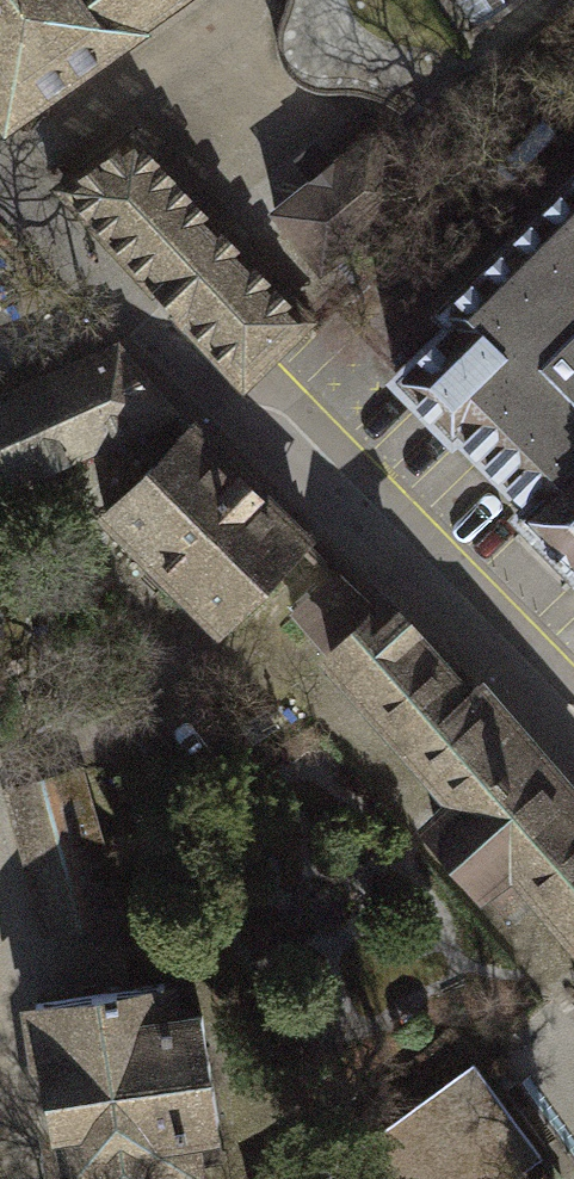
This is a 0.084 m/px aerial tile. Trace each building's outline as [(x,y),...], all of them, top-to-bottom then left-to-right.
[(3,114),(10,114),(133,28),(133,23),(166,0),(0,0),(0,109),(3,114)] [(473,26),(469,29),(473,35),(524,0),(454,0),(473,26)] [(417,191),(371,135),(274,211),(320,269),(417,191)] [(307,320),(134,137),(61,189),(243,381),(307,320)] [(440,306),(451,318),(395,373),(452,431),(458,426),(528,496),(517,507),(573,566),(573,174),(440,306)] [(0,396),(0,488),(176,412),(155,389),(117,343),(0,396)] [(307,541),(191,426),(105,513),(221,627),(307,541)] [(331,659),(380,613),(339,572),(294,615),(331,659)] [(477,686),(466,695),(384,609),(380,613),(331,659),(424,758),(461,801),(434,824),(509,912),(533,890),(573,938),(573,797),(477,686)] [(79,771),(6,791),(46,935),(119,915),(79,771)] [(192,1163),(186,1125),(218,1120),(202,1015),(170,1020),(164,983),(35,1003),(62,1178),(88,1178),(192,1163)] [(313,1178),(509,1178),(541,1156),(473,1063),(313,1178)]
